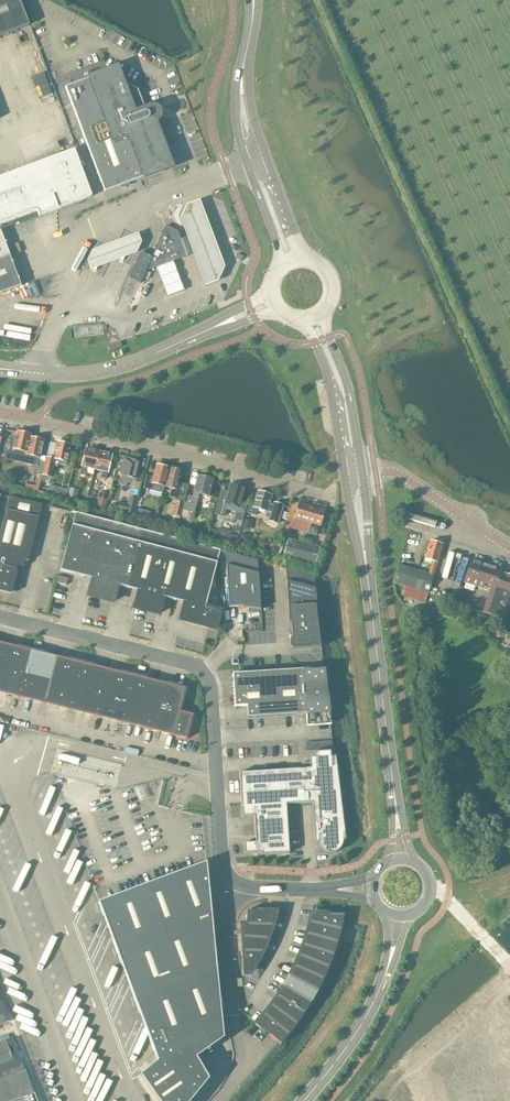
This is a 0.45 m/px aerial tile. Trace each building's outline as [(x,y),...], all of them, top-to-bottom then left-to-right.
[(28,25),(21,4),(15,0),(0,0),(0,36),(28,25)] [(117,67),(105,72),(91,77),(65,87),(104,192),(144,177),(144,178),(146,177),(172,167),(156,124),(157,123),(158,122),(160,121),(160,120),(161,119),(161,118),(162,117),(162,116),(162,114),(162,113),(162,112),(161,110),(161,109),(160,108),(159,107),(157,106),(156,105),(155,105),(153,104),(152,104),(150,105),(149,105),(144,107),(138,90),(123,82),(117,67)] [(0,178),(0,225),(38,211),(40,216),(91,197),(74,150),(0,178)] [(146,272),(185,257),(187,256),(178,231),(166,226),(151,257),(141,252),(129,278),(140,283),(146,272)] [(10,256),(0,231),(0,260),(10,256)] [(15,254),(21,252),(18,243),(11,246),(15,254)] [(0,260),(0,294),(21,286),(10,256),(0,260)] [(11,437),(6,458),(25,462),(24,464),(34,466),(33,471),(43,473),(46,457),(40,456),(43,440),(30,437),(31,434),(17,431),(15,438),(11,437)] [(63,443),(57,442),(53,459),(46,457),(43,473),(42,475),(51,477),(54,466),(57,467),(58,464),(66,466),(71,445),(69,445),(68,443),(65,442),(63,443)] [(94,470),(99,452),(97,451),(96,450),(93,449),(91,450),(85,448),(81,466),(82,467),(80,474),(85,476),(87,468),(94,470)] [(99,452),(94,470),(102,471),(101,478),(106,479),(107,472),(108,472),(112,455),(106,453),(105,451),(102,451),(100,452),(99,452)] [(119,455),(116,470),(122,471),(121,475),(122,475),(120,484),(127,485),(129,477),(135,479),(140,461),(138,461),(137,459),(133,459),(132,459),(132,461),(126,459),(127,457),(119,455)] [(146,475),(142,488),(163,494),(165,486),(169,468),(161,466),(156,464),(155,466),(153,477),(146,475)] [(169,468),(165,486),(171,488),(169,496),(175,498),(175,501),(176,501),(172,515),(180,517),(186,495),(188,485),(179,483),(182,473),(182,471),(177,470),(169,468)] [(180,517),(192,520),(199,494),(208,497),(213,479),(197,475),(192,496),(186,495),(180,517)] [(215,514),(223,516),(225,509),(236,512),(234,519),(242,521),(247,503),(241,501),(244,488),(230,484),(228,493),(221,491),(215,514)] [(75,501),(78,489),(70,487),(67,499),(75,501)] [(247,505),(244,512),(255,515),(257,509),(271,513),(268,521),(278,524),(283,506),(274,503),(273,505),(269,504),(271,495),(258,491),(253,506),(247,505)] [(98,506),(105,508),(107,497),(100,495),(98,506)] [(42,505),(9,497),(0,532),(0,592),(11,594),(17,569),(15,569),(15,566),(22,568),(24,561),(28,562),(42,505)] [(134,513),(137,500),(129,498),(128,505),(119,503),(117,509),(134,513)] [(307,525),(313,507),(298,503),(293,519),(302,521),(301,524),(307,525)] [(313,507),(307,525),(310,526),(311,524),(320,527),(325,511),(313,507)] [(128,588),(143,530),(71,511),(71,513),(75,514),(60,570),(93,579),(88,596),(112,602),(117,585),(128,588)] [(146,611),(166,536),(143,530),(128,588),(139,591),(134,608),(146,611)] [(217,532),(209,530),(208,536),(215,538),(217,532)] [(241,533),(239,541),(247,543),(248,537),(246,534),(241,533)] [(236,544),(237,537),(230,535),(228,542),(236,544)] [(174,600),(189,542),(166,536),(146,611),(158,614),(163,597),(174,600)] [(283,556),(315,565),(320,548),(288,539),(283,556)] [(428,593),(442,545),(430,541),(424,558),(432,561),(428,573),(399,564),(394,582),(404,586),(428,593)] [(205,607),(220,550),(189,542),(174,600),(185,603),(180,620),(215,629),(220,611),(205,607)] [(260,610),(257,560),(225,552),(228,608),(243,607),(243,608),(259,609),(259,610),(260,610)] [(509,599),(509,575),(501,572),(502,569),(471,559),(464,582),(490,590),(482,612),(503,619),(509,599)] [(287,605),(316,603),(313,575),(285,568),(285,571),(286,571),(286,578),(286,584),(287,584),(288,602),(287,602),(287,605)] [(66,585),(68,578),(59,576),(57,583),(66,585)] [(404,586),(401,595),(425,603),(428,593),(404,586)] [(319,646),(321,646),(316,603),(287,605),(288,608),(289,623),(289,624),(291,624),(292,638),(289,639),(290,648),(292,647),(292,650),(320,649),(319,646)] [(30,650),(17,647),(16,650),(4,647),(0,663),(0,670),(11,673),(24,676),(30,650)] [(50,683),(55,660),(43,657),(44,654),(30,650),(24,676),(37,679),(50,683)] [(75,689),(82,663),(68,660),(68,663),(55,660),(50,683),(62,686),(75,689)] [(101,695),(107,673),(94,669),(95,666),(82,663),(75,689),(88,692),(101,695)] [(324,668),(303,669),(232,674),(234,707),(246,706),(247,718),(306,714),(307,726),(331,725),(324,668)] [(11,673),(0,670),(0,693),(6,694),(11,673)] [(127,702),(133,676),(120,672),(119,676),(107,673),(101,695),(114,698),(127,702)] [(19,698),(24,676),(11,673),(6,694),(19,698)] [(31,701),(37,679),(24,676),(19,698),(31,701)] [(152,708),(158,685),(145,682),(146,679),(133,676),(127,702),(139,705),(152,708)] [(44,704),(50,683),(37,679),(31,701),(44,704)] [(57,707),(62,686),(50,683),(44,704),(57,707)] [(178,714),(179,711),(184,690),(185,690),(185,689),(166,684),(165,687),(158,685),(152,708),(165,711),(178,714)] [(70,710),(75,689),(62,686),(57,707),(70,710)] [(83,713),(88,692),(75,689),(70,710),(83,713)] [(96,717),(101,695),(88,692),(83,713),(96,717)] [(108,720),(114,698),(101,695),(96,717),(108,720)] [(121,723),(127,702),(114,698),(108,720),(121,723)] [(134,726),(139,705),(127,702),(121,723),(134,726)] [(147,729),(152,708),(139,705),(134,726),(147,729)] [(160,733),(165,711),(152,708),(147,729),(160,733)] [(173,736),(178,714),(165,711),(160,733),(173,736)] [(192,716),(192,715),(179,711),(178,714),(173,736),(186,739),(187,738),(186,738),(192,716)] [(343,841),(345,841),(345,837),(335,756),(330,757),(330,751),(313,752),(314,758),(309,758),(310,768),(240,773),(239,773),(240,792),(241,803),(241,808),(242,808),(242,815),(241,815),(242,817),(253,816),(255,842),(243,843),(243,845),(244,845),(244,852),(244,854),(261,853),(261,855),(289,853),(286,804),(312,803),(314,843),(317,842),(317,846),(319,848),(321,851),(323,852),(325,853),(328,854),(330,854),(334,853),(337,852),(339,850),(341,848),(342,845),(343,844),(343,841)] [(160,1100),(188,1100),(206,1079),(193,1057),(223,1036),(218,989),(206,862),(206,863),(99,902),(103,915),(112,918),(108,927),(116,930),(112,939),(121,964),(129,967),(126,975),(126,976),(134,980),(130,988),(140,1012),(148,1016),(144,1024),(144,1025),(152,1028),(148,1036),(157,1062),(142,1075),(160,1100)] [(274,919),(275,915),(272,915),(268,915),(268,911),(267,911),(267,912),(247,911),(246,924),(246,925),(272,926),(274,919)] [(309,923),(340,930),(344,915),(319,914),(319,913),(317,913),(317,917),(314,917),(314,916),(311,916),(309,923)] [(306,934),(337,943),(340,930),(309,923),(308,927),(309,927),(307,934),(306,933),(306,934)] [(246,925),(246,924),(241,924),(242,930),(243,930),(243,937),(242,937),(242,938),(267,939),(272,926),(246,925)] [(303,945),(333,955),(337,943),(306,934),(305,938),(306,938),(304,945),(303,944),(303,945)] [(242,938),(243,943),(244,943),(244,950),(243,950),(243,951),(262,952),(267,939),(242,938)] [(299,956),(328,968),(333,955),(303,945),(301,949),(302,949),(300,955),(299,955),(299,956)] [(243,951),(245,975),(246,975),(245,971),(251,971),(251,966),(254,966),(257,962),(262,952),(243,951)] [(299,956),(297,959),(298,960),(295,966),(294,966),(323,980),(328,968),(299,956)] [(289,976),(317,991),(323,980),(294,966),(292,970),(293,970),(290,976),(289,976)] [(283,986),(311,1003),(317,991),(289,976),(287,980),(288,980),(284,986),(283,986)] [(277,996),(304,1014),(311,1003),(283,986),(281,990),(282,990),(278,996),(277,996)] [(277,996),(275,999),(276,1000),(272,1006),(271,1005),(270,1005),(296,1025),(304,1014),(277,996)] [(0,1002),(0,1078),(25,1069),(30,1067),(4,1000),(2,1001),(0,1002)] [(270,1005),(268,1009),(269,1009),(264,1015),(264,1014),(263,1014),(288,1035),(296,1025),(270,1005)] [(263,1014),(259,1020),(261,1021),(258,1025),(280,1044),(288,1035),(263,1014)] [(25,1069),(0,1078),(0,1100),(37,1100),(25,1069)]
